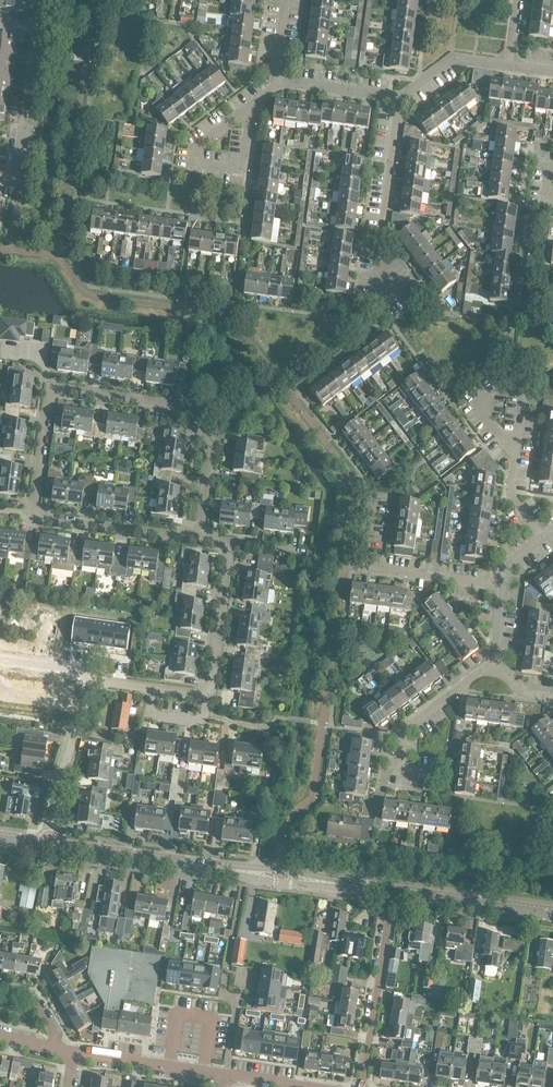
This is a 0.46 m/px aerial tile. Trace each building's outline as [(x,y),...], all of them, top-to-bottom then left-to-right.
[(14,10),(15,0),(2,0),(1,8),(14,10)] [(14,10),(27,11),(29,0),(15,0),(14,10)] [(312,11),(331,13),(333,1),(326,0),(313,0),(312,11)] [(397,10),(417,13),(418,0),(415,0),(399,0),(397,10)] [(534,2),(532,13),(551,16),(552,4),(534,2)] [(230,16),(235,17),(250,19),(250,18),(251,7),(232,4),(230,16)] [(397,10),(396,22),(415,25),(417,13),(397,10)] [(330,24),(331,13),(312,11),(310,22),(330,24)] [(532,13),(530,25),(550,27),(551,16),(532,13)] [(193,17),(184,16),(182,16),(181,22),(193,24),(194,18),(193,17)] [(250,18),(250,19),(235,17),(233,28),(252,31),(254,18),(250,18)] [(328,36),(330,24),(310,22),(309,34),(328,36)] [(396,22),(394,33),(413,36),(415,25),(396,22)] [(548,40),(550,27),(530,25),(529,37),(548,40)] [(233,28),(231,40),(251,42),(252,31),(233,28)] [(412,48),(413,36),(394,33),(393,45),(412,48)] [(309,34),(307,45),(327,48),(328,36),(309,34)] [(231,40),(230,51),(249,54),(251,42),(231,40)] [(14,56),(15,43),(0,41),(0,54),(14,56)] [(191,55),(199,48),(194,41),(185,47),(191,55)] [(325,60),(327,48),(307,45),(306,57),(325,60)] [(391,57),(410,59),(412,48),(393,45),(391,57)] [(247,66),(249,54),(230,51),(227,68),(243,71),(244,66),(247,66)] [(14,56),(0,54),(0,67),(12,69),(14,56)] [(188,58),(192,64),(197,61),(192,55),(188,58)] [(410,59),(391,57),(389,69),(409,72),(410,59)] [(197,61),(192,64),(197,71),(198,71),(200,69),(202,68),(197,61)] [(10,82),(12,69),(0,67),(0,81),(10,82)] [(214,67),(204,74),(216,90),(225,83),(214,67)] [(169,72),(174,79),(178,76),(173,69),(169,72)] [(490,85),(491,80),(492,73),(485,72),(483,84),(490,85)] [(204,75),(200,78),(195,81),(206,97),(216,90),(204,74),(204,75)] [(183,82),(178,76),(174,79),(179,85),(183,82)] [(504,82),(491,80),(490,85),(483,84),(482,89),(490,90),(488,99),(501,101),(504,82)] [(8,95),(10,82),(0,81),(0,94),(8,95)] [(197,104),(206,97),(195,81),(185,89),(197,104)] [(501,101),(513,102),(515,83),(504,82),(501,101)] [(513,102),(524,104),(527,85),(515,83),(513,102)] [(150,86),(155,93),(159,90),(154,84),(150,86)] [(464,84),(455,91),(466,107),(476,99),(464,84)] [(539,86),(527,85),(524,104),(535,105),(536,106),(538,91),(539,86)] [(174,93),(176,96),(187,111),(189,114),(198,108),(196,105),(197,104),(185,89),(183,86),(174,93)] [(168,126),(178,119),(166,103),(162,98),(164,97),(159,90),(155,93),(160,99),(153,105),(168,126)] [(455,91),(445,98),(457,114),(466,107),(455,91)] [(550,92),(538,91),(536,106),(535,105),(535,110),(547,112),(550,92)] [(8,95),(0,94),(0,107),(6,108),(8,95)] [(176,96),(166,103),(178,119),(187,111),(176,96)] [(445,98),(436,105),(448,121),(457,114),(445,98)] [(273,121),(285,122),(287,103),(275,101),(273,121)] [(299,104),(287,103),(285,122),(297,124),(299,104)] [(321,122),(332,124),(335,105),(323,103),(322,107),(323,107),(321,122)] [(297,124),(309,125),(311,106),(299,104),(297,124)] [(332,124),(344,126),(346,106),(335,105),(332,124)] [(436,105),(426,113),(438,128),(448,121),(436,105)] [(323,107),(322,107),(311,106),(309,125),(321,127),(321,122),(323,107)] [(358,108),(346,106),(344,126),(356,127),(358,108)] [(370,109),(358,108),(356,127),(368,129),(370,109)] [(428,136),(438,128),(426,113),(416,120),(428,136)] [(472,133),(474,131),(481,126),(481,125),(478,122),(469,129),(472,133)] [(484,123),(481,125),(481,126),(474,131),(477,134),(487,127),(487,123),(484,123)] [(148,126),(146,139),(165,142),(167,129),(148,126)] [(417,134),(417,132),(418,128),(405,126),(404,132),(417,134)] [(496,140),(498,128),(491,128),(490,137),(480,135),(479,138),(479,140),(490,141),(490,140),(496,140)] [(498,128),(496,140),(515,143),(517,130),(498,128)] [(459,136),(462,140),(472,133),(469,129),(459,136)] [(416,140),(417,134),(404,132),(403,139),(416,140)] [(455,145),(462,140),(459,136),(452,141),(455,145)] [(146,139),(145,151),(164,154),(165,142),(146,139)] [(481,150),(483,141),(473,140),(472,149),(481,150)] [(496,140),(494,152),(514,155),(515,143),(496,140)] [(410,143),(408,155),(427,158),(429,145),(410,143)] [(264,146),(262,159),(282,161),(283,148),(264,146)] [(145,151),(143,162),(162,165),(164,154),(145,151)] [(512,166),(514,155),(494,152),(493,164),(512,166)] [(408,155),(406,167),(426,169),(427,158),(408,155)] [(344,157),(343,169),(362,171),(363,168),(365,168),(366,160),(364,160),(364,159),(344,157)] [(262,159),(261,170),(280,172),(282,161),(262,159)] [(487,161),(479,160),(478,164),(486,165),(486,168),(492,169),(491,175),(511,178),(512,166),(493,164),(486,163),(487,161)] [(161,177),(162,165),(143,162),(141,174),(161,177)] [(424,181),(426,169),(406,167),(405,178),(424,181)] [(360,183),(362,171),(343,169),(341,180),(360,183)] [(261,170),(259,181),(279,184),(280,172),(261,170)] [(491,175),(490,187),(509,189),(511,178),(491,175)] [(423,192),(424,181),(405,178),(403,190),(423,192)] [(359,195),(360,183),(341,180),(340,192),(359,195)] [(277,195),(279,184),(259,181),(258,192),(277,195)] [(483,183),(475,182),(475,187),(482,188),(481,198),(507,202),(509,189),(490,187),(483,186),(483,183)] [(403,190),(402,201),(421,204),(423,192),(403,190)] [(258,192),(256,205),(275,207),(277,195),(258,192)] [(359,195),(340,192),(338,204),(357,206),(359,195)] [(400,214),(406,215),(411,215),(419,217),(421,204),(402,201),(400,214)] [(338,204),(336,215),(356,218),(357,206),(338,204)] [(274,219),(275,207),(256,205),(254,216),(274,219)] [(498,205),(496,217),(516,220),(517,208),(498,205)] [(90,230),(103,232),(105,212),(93,211),(90,230)] [(103,232),(114,233),(117,214),(105,212),(103,232)] [(392,219),(405,221),(406,215),(400,214),(393,213),(392,219)] [(114,233),(126,235),(128,215),(117,214),(114,233)] [(140,217),(128,215),(126,235),(138,236),(140,217)] [(354,230),(356,218),(336,215),(335,228),(354,230)] [(254,216),(253,228),(272,231),(274,219),(254,216)] [(149,244),(149,238),(152,219),(140,217),(138,236),(137,243),(146,244),(149,244)] [(514,232),(516,220),(496,217),(495,229),(514,232)] [(149,238),(161,240),(164,220),(152,219),(149,238)] [(161,240),(173,241),(175,222),(164,220),(161,240)] [(187,223),(175,222),(173,241),(185,243),(187,223)] [(413,225),(397,237),(405,247),(420,235),(413,225)] [(271,243),(272,231),(253,228),(251,240),(271,243)] [(449,228),(446,230),(451,237),(454,235),(451,230),(449,228)] [(512,244),(514,232),(495,229),(493,241),(512,244)] [(189,251),(201,253),(203,233),(191,232),(189,251)] [(334,232),(332,245),(352,247),(353,235),(334,232)] [(459,234),(463,240),(467,238),(462,232),(459,234)] [(215,235),(203,233),(201,253),(212,254),(215,235)] [(227,236),(215,235),(212,254),(224,256),(227,236)] [(405,247),(412,256),(427,244),(420,235),(405,247)] [(239,238),(227,236),(224,256),(236,257),(239,238)] [(472,244),(467,238),(463,240),(468,246),(472,244)] [(511,256),(511,255),(512,244),(493,241),(491,253),(496,254),(511,256)] [(412,256),(419,265),(435,253),(427,244),(412,256)] [(332,245),(331,256),(350,259),(352,247),(332,245)] [(463,246),(457,251),(460,256),(467,251),(463,246)] [(419,265),(426,275),(442,263),(435,253),(419,265)] [(496,254),(494,265),(514,268),(515,255),(511,255),(511,256),(496,254)] [(331,256),(329,268),(348,271),(350,259),(331,256)] [(426,275),(433,284),(449,272),(442,263),(426,275)] [(494,265),(493,277),(512,279),(514,268),(494,265)] [(329,268),(328,279),(347,282),(348,271),(329,268)] [(456,282),(449,272),(433,284),(441,294),(456,282)] [(244,294),(256,296),(259,277),(247,275),(244,294)] [(256,296),(268,297),(270,278),(259,277),(256,296)] [(493,277),(491,288),(511,291),(512,279),(493,277)] [(268,297),(280,299),(282,280),(270,278),(268,297)] [(345,294),(347,282),(328,279),(326,292),(345,294)] [(294,281),(282,280),(280,299),(292,301),(294,281)] [(509,303),(511,291),(491,288),(490,300),(509,303)] [(463,314),(471,315),(471,314),(472,304),(464,303),(464,305),(463,313),(463,314)] [(62,318),(54,317),(53,324),(61,325),(62,318)] [(18,341),(19,335),(26,336),(27,322),(1,320),(0,327),(0,339),(18,341)] [(51,331),(43,330),(42,343),(49,344),(51,331)] [(386,333),(376,340),(389,356),(399,349),(386,333)] [(58,371),(73,373),(76,347),(67,346),(68,342),(54,340),(51,358),(59,359),(58,371)] [(376,340),(367,347),(379,363),(389,356),(376,340)] [(76,347),(75,353),(73,373),(87,375),(88,363),(96,364),(98,352),(99,346),(87,345),(84,348),(76,347)] [(367,347),(358,354),(370,371),(379,363),(367,347)] [(117,379),(120,359),(120,355),(98,352),(96,364),(103,365),(102,377),(117,379)] [(358,354),(348,362),(361,378),(370,371),(358,354)] [(127,360),(120,359),(117,379),(131,381),(133,369),(140,371),(142,358),(128,356),(127,360)] [(156,360),(142,358),(140,371),(148,371),(146,383),(161,385),(164,365),(155,364),(156,360)] [(391,363),(396,369),(400,367),(395,360),(391,363)] [(164,361),(164,365),(161,385),(175,387),(176,383),(184,384),(187,364),(164,361)] [(348,362),(339,369),(351,385),(361,378),(348,362)] [(405,373),(400,367),(396,369),(401,376),(405,373)] [(13,383),(12,391),(32,393),(34,379),(22,377),(23,370),(9,368),(7,382),(13,383)] [(339,369),(329,376),(342,392),(351,385),(339,369)] [(377,384),(381,381),(376,374),(372,377),(377,384)] [(406,398),(409,396),(426,384),(418,374),(399,389),(406,398)] [(333,399),(342,392),(329,376),(320,383),(333,399)] [(377,384),(382,391),(386,388),(381,381),(377,384)] [(323,406),(333,399),(320,383),(310,390),(323,406)] [(433,393),(426,384),(409,396),(416,405),(433,393)] [(353,392),(358,398),(362,395),(357,389),(353,392)] [(7,399),(5,412),(17,414),(18,406),(30,408),(32,393),(12,391),(11,399),(7,399)] [(416,405),(424,415),(440,403),(433,393),(416,405)] [(362,395),(358,398),(363,405),(367,402),(362,395)] [(402,399),(395,404),(399,408),(405,403),(402,399)] [(334,406),(340,412),(344,409),(338,403),(334,406)] [(447,412),(440,403),(424,415),(431,424),(447,412)] [(377,407),(384,415),(388,413),(381,404),(377,407)] [(389,409),(392,413),(399,408),(395,404),(389,409)] [(68,430),(77,431),(80,411),(65,409),(63,420),(56,419),(54,432),(68,434),(68,430)] [(348,416),(344,409),(340,412),(345,419),(346,417),(348,416)] [(94,413),(80,411),(77,431),(85,432),(84,436),(98,438),(100,425),(92,424),(94,413)] [(5,412),(1,412),(0,415),(0,425),(3,426),(4,427),(3,434),(6,435),(26,437),(28,423),(16,421),(17,414),(5,412)] [(454,421),(447,412),(431,424),(438,434),(454,421)] [(395,422),(388,413),(384,415),(391,425),(395,422)] [(100,425),(98,438),(121,441),(121,437),(124,417),(109,415),(108,426),(100,425)] [(138,419),(124,417),(121,437),(129,438),(129,442),(143,444),(145,432),(137,430),(138,419)] [(346,417),(345,419),(338,424),(342,428),(350,422),(346,417)] [(416,418),(410,423),(413,426),(419,421),(417,420),(416,418)] [(342,432),(350,442),(366,430),(358,420),(342,432)] [(445,443),(461,431),(454,421),(438,434),(445,443)] [(402,431),(395,422),(391,425),(398,434),(402,431)] [(403,428),(406,432),(413,426),(410,423),(403,428)] [(164,455),(164,456),(184,458),(186,443),(174,442),(176,431),(163,429),(160,455),(164,455)] [(350,442),(357,451),(373,439),(366,430),(350,442)] [(409,441),(402,431),(398,434),(405,444),(409,441)] [(445,443),(452,452),(468,440),(461,431),(445,443)] [(11,458),(12,450),(24,452),(26,437),(6,435),(5,443),(1,443),(0,443),(0,456),(11,458)] [(237,442),(235,456),(256,459),(257,450),(263,451),(265,437),(250,435),(249,443),(237,442)] [(552,448),(552,436),(545,435),(544,447),(552,448)] [(430,437),(424,442),(427,445),(433,440),(430,437)] [(357,451),(364,461),(380,448),(373,439),(357,451)] [(476,450),(468,440),(452,452),(460,462),(476,450)] [(414,447),(409,441),(405,444),(410,450),(414,447)] [(420,450),(427,445),(424,442),(418,446),(420,450)] [(542,458),(552,460),(552,448),(544,447),(542,458)] [(364,461),(371,470),(387,457),(380,448),(364,461)] [(478,462),(488,454),(485,449),(474,457),(478,462)] [(492,459),(488,454),(478,462),(482,467),(492,459)] [(445,455),(438,460),(441,464),(448,459),(445,455)] [(0,478),(0,479),(20,482),(22,467),(10,466),(11,458),(0,456),(0,471),(1,471),(0,478)] [(182,472),(184,458),(164,456),(163,464),(158,463),(155,465),(154,477),(157,478),(157,477),(169,479),(170,471),(182,472)] [(255,467),(256,459),(235,456),(234,471),(245,472),(244,480),(259,482),(261,468),(255,467)] [(395,467),(387,457),(371,470),(379,479),(395,467)] [(500,469),(496,464),(486,472),(482,467),(478,462),(474,457),(466,464),(475,475),(476,475),(475,486),(495,488),(497,472),(500,469)] [(542,458),(541,470),(552,472),(552,460),(542,458)] [(496,464),(492,459),(482,467),(486,472),(496,464)] [(435,469),(441,464),(438,460),(432,465),(435,469)] [(541,470),(539,483),(552,484),(552,472),(541,470)] [(52,501),(67,503),(70,483),(71,479),(62,478),(62,477),(59,473),(49,471),(46,488),(54,489),(52,501)] [(91,495),(93,482),(93,477),(84,476),(79,480),(78,484),(70,483),(67,503),(81,505),(83,493),(91,495)] [(168,486),(169,479),(157,477),(157,478),(155,491),(159,492),(158,500),(178,503),(180,488),(168,486)] [(316,484),(310,477),(304,482),(309,489),(315,484),(316,484)] [(20,482),(0,479),(0,502),(5,503),(6,495),(18,497),(20,482)] [(97,507),(112,509),(115,489),(115,485),(93,482),(91,495),(98,496),(97,507)] [(122,490),(115,489),(112,509),(126,511),(128,500),(135,501),(137,488),(123,486),(122,490)] [(475,486),(473,498),(493,500),(495,488),(475,486)] [(493,500),(473,498),(470,497),(468,509),(471,509),(491,512),(493,500)] [(220,524),(234,526),(237,505),(229,504),(230,500),(216,498),(214,511),(221,512),(220,524)] [(264,530),(279,532),(281,511),(274,510),(274,506),(273,506),(274,500),(261,499),(260,504),(259,517),(266,518),(264,530)] [(399,511),(419,514),(423,515),(424,509),(420,509),(421,502),(401,499),(399,511)] [(176,517),(178,503),(158,500),(157,508),(153,508),(151,522),(163,523),(164,515),(176,517)] [(251,516),(259,517),(260,504),(246,502),(238,501),(237,506),(237,505),(234,526),(249,528),(251,516)] [(289,512),(281,511),(279,532),(293,534),(294,527),(297,527),(297,526),(307,528),(309,508),(290,506),(289,512)] [(471,509),(470,521),(490,524),(491,512),(471,509)] [(399,511),(397,523),(417,526),(419,514),(399,511)] [(470,521),(468,533),(488,535),(490,524),(470,521)] [(397,523),(396,535),(416,538),(417,526),(397,523)] [(9,552),(12,532),(0,531),(0,560),(8,561),(9,552)] [(17,558),(31,560),(32,547),(24,546),(26,534),(12,532),(9,552),(17,554),(17,558)] [(468,533),(467,544),(487,547),(488,535),(468,533)] [(414,550),(416,538),(396,535),(394,547),(414,550)] [(40,548),(32,547),(31,560),(44,562),(45,557),(53,559),(56,539),(41,537),(40,548)] [(74,573),(75,566),(76,553),(69,552),(70,540),(56,539),(53,559),(51,570),(74,573)] [(440,541),(433,540),(431,553),(438,554),(440,541)] [(89,564),(97,565),(100,545),(85,543),(84,554),(76,553),(75,566),(89,568),(89,564)] [(485,560),(487,547),(467,544),(465,555),(461,555),(460,561),(475,563),(476,558),(485,560)] [(108,576),(119,577),(121,559),(113,558),(115,547),(100,545),(97,565),(97,569),(105,570),(105,573),(108,576)] [(201,549),(183,547),(181,558),(184,561),(190,562),(189,570),(209,572),(211,558),(200,557),(201,549)] [(134,570),(142,571),(144,551),(130,549),(128,560),(121,559),(119,577),(131,579),(133,578),(134,570)] [(159,553),(144,551),(142,571),(150,572),(149,578),(152,582),(163,583),(163,582),(163,578),(165,565),(157,564),(159,553)] [(313,561),(315,552),(307,552),(306,560),(313,561)] [(247,572),(245,586),(270,590),(274,557),(262,555),(259,574),(247,572)] [(544,573),(552,585),(552,567),(544,573)] [(209,572),(189,570),(184,570),(181,592),(195,594),(196,586),(207,588),(209,572)] [(524,596),(537,597),(543,593),(547,597),(552,592),(552,585),(544,573),(535,581),(535,582),(525,589),(524,596)] [(350,603),(364,605),(367,585),(362,585),(362,583),(354,582),(353,584),(350,603)] [(367,583),(367,585),(364,605),(377,607),(380,587),(375,587),(376,585),(367,583)] [(380,585),(380,587),(377,607),(391,608),(394,589),(389,588),(389,586),(380,585)] [(267,611),(270,590),(245,586),(243,601),(255,603),(254,610),(267,611)] [(411,611),(412,605),(414,592),(407,591),(408,591),(402,590),(402,588),(394,587),(394,589),(391,608),(411,611)] [(195,594),(181,592),(177,591),(176,602),(178,605),(184,606),(183,614),(203,617),(205,603),(194,601),(195,594)] [(412,605),(419,606),(421,593),(414,592),(412,605)] [(422,606),(430,617),(446,605),(443,601),(444,600),(439,593),(438,595),(437,594),(432,599),(428,594),(421,593),(419,606),(422,606)] [(524,596),(524,602),(536,604),(537,597),(524,596)] [(447,604),(446,605),(430,617),(438,628),(454,616),(451,612),(452,611),(447,604)] [(271,612),(267,611),(254,610),(253,618),(241,616),(239,631),(260,634),(261,625),(267,626),(269,624),(271,612)] [(530,612),(528,625),(548,628),(550,615),(530,612)] [(177,622),(175,636),(189,638),(190,630),(201,632),(203,617),(183,614),(182,623),(177,622)] [(455,615),(454,616),(438,628),(446,639),(462,627),(459,623),(461,622),(455,615)] [(75,620),(73,642),(86,644),(89,621),(75,620)] [(89,621),(86,644),(99,646),(102,623),(89,621)] [(102,623),(99,646),(113,647),(115,625),(115,624),(102,623)] [(115,625),(113,647),(126,649),(129,626),(115,625)] [(546,639),(548,628),(528,625),(526,636),(546,639)] [(464,626),(462,627),(446,639),(455,650),(470,638),(467,634),(469,633),(464,626)] [(421,632),(417,628),(412,631),(415,636),(421,632)] [(249,647),(248,654),(261,656),(263,642),(258,642),(260,634),(239,631),(237,645),(249,647)] [(178,651),(177,659),(197,661),(199,647),(188,645),(189,638),(175,636),(175,637),(175,641),(173,650),(178,651)] [(472,636),(470,638),(455,650),(463,661),(479,649),(475,644),(477,643),(472,636)] [(526,636),(525,648),(545,651),(546,639),(526,636)] [(413,641),(409,644),(412,649),(417,646),(413,641)] [(437,653),(433,648),(428,652),(432,657),(437,653)] [(525,648),(523,660),(543,662),(545,651),(525,648)] [(235,661),(233,675),(260,678),(261,670),(259,670),(261,656),(248,654),(247,662),(235,661)] [(391,666),(395,662),(391,657),(387,661),(391,666)] [(195,676),(197,661),(177,659),(171,658),(170,666),(165,669),(164,680),(183,682),(184,674),(195,676)] [(449,671),(441,660),(435,665),(444,676),(449,671)] [(541,675),(543,662),(523,660),(521,672),(541,675)] [(441,677),(429,662),(418,670),(430,686),(434,683),(435,685),(442,679),(441,678),(441,677)] [(418,670),(408,679),(419,694),(423,691),(424,693),(431,687),(430,686),(418,670)] [(260,678),(233,675),(231,690),(238,691),(238,694),(240,694),(239,708),(254,710),(258,679),(260,679),(260,678)] [(421,696),(419,694),(408,679),(397,687),(409,702),(412,699),(414,701),(421,696)] [(410,704),(409,702),(397,687),(386,695),(392,703),(398,711),(401,708),(403,709),(410,704)] [(116,703),(112,729),(127,731),(130,705),(132,696),(124,694),(123,704),(116,703)] [(386,695),(375,703),(387,719),(391,716),(392,717),(399,712),(398,711),(392,703),(386,695)] [(465,720),(477,721),(479,701),(468,699),(465,720)] [(477,721),(489,723),(491,702),(479,701),(477,721)] [(503,704),(497,703),(491,702),(489,723),(500,724),(503,704)] [(375,703),(364,712),(376,727),(380,724),(381,725),(388,720),(387,719),(375,703)] [(516,706),(503,704),(500,724),(513,726),(524,727),(525,717),(520,717),(522,703),(516,703),(516,706)] [(526,717),(533,718),(534,705),(528,704),(526,717)] [(541,706),(534,705),(533,718),(539,719),(541,706)] [(344,726),(351,727),(362,729),(363,722),(352,720),(349,717),(343,716),(342,724),(345,724),(344,726)] [(552,729),(552,726),(547,718),(531,731),(538,740),(552,729)] [(26,738),(24,752),(45,755),(48,741),(36,739),(37,731),(18,729),(17,736),(26,738)] [(546,749),(552,744),(552,729),(538,740),(546,749)] [(145,754),(159,756),(162,734),(148,732),(145,754)] [(353,740),(351,753),(370,756),(371,751),(373,751),(374,743),(372,742),(360,741),(361,734),(348,732),(347,739),(353,740)] [(177,736),(162,734),(159,756),(174,758),(177,736)] [(245,775),(246,768),(249,746),(244,745),(245,742),(237,741),(236,744),(235,745),(233,745),(232,755),(234,755),(233,766),(240,767),(239,774),(245,775)] [(188,764),(202,766),(205,744),(191,742),(188,764)] [(124,747),(106,744),(105,752),(93,750),(91,765),(111,768),(113,760),(122,761),(124,747)] [(220,746),(205,744),(202,766),(217,768),(220,746)] [(264,748),(249,746),(246,768),(261,770),(264,748)] [(461,746),(460,758),(480,761),(481,748),(461,746)] [(526,753),(528,751),(525,748),(519,753),(522,756),(526,753)] [(43,770),(45,755),(24,752),(22,761),(16,760),(14,772),(30,774),(31,768),(43,770)] [(351,753),(349,767),(369,769),(369,764),(371,765),(372,756),(370,756),(351,753)] [(480,761),(460,758),(458,770),(478,772),(483,773),(484,761),(480,761)] [(546,761),(540,767),(543,770),(549,765),(546,761)] [(134,779),(141,780),(143,765),(136,764),(135,775),(134,779)] [(110,776),(111,768),(91,765),(89,779),(101,781),(100,788),(95,787),(95,788),(108,790),(112,791),(114,777),(110,776)] [(349,767),(348,780),(367,783),(367,778),(369,778),(370,769),(369,769),(349,767)] [(537,775),(543,770),(540,767),(534,771),(537,775)] [(171,784),(178,785),(180,770),(173,769),(171,784)] [(178,785),(184,786),(186,771),(180,770),(178,785)] [(215,790),(221,791),(224,771),(217,770),(215,790)] [(458,770),(457,782),(477,784),(478,772),(458,770)] [(225,771),(224,771),(221,791),(228,792),(230,777),(224,776),(225,771)] [(141,780),(134,779),(134,781),(132,795),(138,796),(141,780)] [(369,783),(367,783),(348,780),(346,794),(340,793),(339,800),(352,802),(353,795),(364,796),(365,796),(366,791),(368,792),(369,783)] [(261,781),(258,796),(265,797),(267,782),(261,781)] [(152,792),(152,789),(153,784),(144,782),(143,791),(152,792)] [(475,796),(477,784),(457,782),(455,794),(475,796)] [(19,796),(19,797),(18,797),(14,815),(29,818),(32,799),(32,798),(33,798),(35,786),(14,783),(12,795),(19,796)] [(169,801),(175,801),(178,785),(171,784),(171,786),(160,785),(160,791),(170,793),(169,801)] [(178,785),(175,801),(182,802),(184,786),(178,785)] [(106,804),(108,790),(95,788),(94,796),(82,794),(80,808),(100,811),(101,803),(106,804)] [(219,807),(221,791),(215,790),(213,807),(219,807)] [(226,808),(228,792),(221,791),(219,807),(226,808)] [(263,813),(265,797),(258,796),(256,812),(263,813)] [(376,816),(375,822),(374,829),(381,830),(383,821),(396,822),(398,803),(394,802),(394,800),(386,799),(385,801),(383,817),(376,816)] [(396,822),(409,824),(412,805),(407,804),(407,802),(399,801),(399,803),(398,803),(396,822)] [(409,824),(423,826),(425,807),(420,806),(421,804),(412,803),(412,805),(409,824)] [(425,807),(423,826),(436,828),(439,808),(434,808),(434,806),(426,805),(425,807)] [(136,829),(149,831),(152,808),(139,807),(136,829)] [(439,807),(439,808),(436,828),(459,831),(461,814),(452,812),(453,810),(447,810),(448,808),(439,807)] [(99,820),(100,811),(80,808),(78,823),(90,825),(89,832),(101,834),(103,820),(99,820)] [(167,810),(152,808),(149,831),(164,832),(167,810)] [(196,810),(182,808),(182,812),(179,830),(193,832),(196,810)] [(211,812),(196,810),(193,832),(207,834),(211,812)] [(372,842),(374,829),(375,822),(332,816),(329,834),(358,838),(358,840),(372,842)] [(222,841),(236,842),(239,820),(225,819),(222,841)] [(254,822),(239,820),(236,842),(250,844),(254,822)] [(64,905),(64,902),(68,875),(58,873),(53,903),(64,905)] [(80,876),(68,875),(64,902),(75,904),(80,876)] [(108,918),(109,912),(108,912),(109,904),(110,904),(112,894),(109,893),(110,882),(106,881),(105,887),(99,887),(97,903),(102,903),(100,917),(102,917),(99,932),(106,933),(107,926),(108,918)] [(108,912),(109,912),(108,918),(117,919),(122,884),(110,882),(109,893),(112,894),(110,904),(109,904),(108,912)] [(19,907),(33,910),(38,886),(21,883),(19,892),(22,892),(19,907)] [(50,889),(40,888),(37,906),(47,908),(50,889)] [(192,917),(204,919),(205,913),(207,896),(195,894),(191,913),(185,912),(182,929),(189,930),(192,917)] [(207,896),(205,913),(211,914),(210,919),(211,920),(210,927),(209,932),(211,933),(214,933),(215,933),(221,898),(207,896)] [(138,897),(135,912),(134,917),(135,917),(149,920),(150,916),(153,899),(138,897)] [(215,933),(220,934),(222,921),(223,922),(224,916),(231,918),(234,900),(221,898),(215,933)] [(168,902),(153,899),(150,916),(158,917),(157,921),(164,923),(168,902)] [(254,932),(271,935),(276,905),(259,902),(254,932)] [(33,910),(19,907),(17,916),(21,917),(20,924),(30,926),(33,910)] [(73,929),(79,931),(82,916),(83,909),(75,908),(73,922),(74,922),(73,929)] [(330,940),(342,942),(344,933),(344,930),(345,930),(347,929),(348,925),(346,924),(345,924),(347,913),(335,911),(330,940)] [(82,916),(79,931),(78,937),(85,938),(91,915),(83,913),(82,916)] [(126,919),(119,918),(116,932),(117,932),(116,935),(119,935),(119,938),(123,938),(126,919)] [(127,919),(124,934),(130,935),(133,921),(133,920),(127,919)] [(409,948),(420,950),(424,925),(415,924),(414,932),(412,932),(409,933),(408,939),(410,941),(409,948)] [(429,954),(432,954),(435,938),(432,937),(434,926),(424,925),(420,950),(419,961),(428,962),(429,954)] [(164,926),(159,951),(166,953),(170,927),(164,926)] [(466,931),(449,928),(446,948),(456,950),(455,960),(472,963),(473,949),(464,948),(466,931)] [(279,941),(301,945),(303,934),(281,930),(279,941)] [(309,973),(317,974),(323,933),(315,931),(309,973)] [(365,937),(344,933),(342,942),(340,955),(361,959),(365,937)] [(500,936),(485,933),(482,956),(485,956),(484,967),(499,969),(500,956),(497,955),(500,936)] [(236,939),(232,964),(243,966),(247,941),(236,939)] [(373,941),(368,940),(367,946),(366,949),(364,960),(369,961),(373,941)] [(551,971),(552,957),(552,943),(539,941),(536,966),(535,969),(551,971)] [(515,942),(513,951),(524,953),(525,943),(515,942)] [(92,947),(88,975),(105,1005),(102,1030),(149,1037),(161,957),(92,947)] [(388,972),(397,974),(401,950),(392,949),(388,972)] [(17,957),(5,955),(2,970),(4,970),(4,972),(8,973),(9,971),(15,972),(17,957)] [(36,960),(29,959),(27,974),(40,976),(43,957),(36,956),(36,960)] [(15,972),(27,974),(29,959),(17,957),(15,972)] [(53,988),(67,980),(74,976),(79,973),(89,968),(90,961),(88,958),(72,967),(74,970),(69,973),(62,963),(53,968),(56,973),(48,977),(53,988)] [(196,963),(184,961),(183,966),(180,985),(192,987),(195,968),(196,963)] [(180,985),(183,966),(171,964),(168,983),(180,985)] [(220,967),(208,965),(208,970),(204,989),(216,991),(220,967)] [(333,967),(332,974),(347,976),(348,969),(333,967)] [(204,989),(208,970),(195,968),(192,987),(204,989)] [(264,972),(262,984),(280,987),(286,987),(287,975),(264,972)] [(332,974),(331,981),(346,983),(347,976),(332,974)] [(424,988),(432,990),(434,978),(426,977),(424,988)] [(434,978),(432,990),(431,998),(441,999),(441,995),(443,995),(445,980),(434,978)] [(53,988),(60,999),(73,991),(67,980),(53,988)] [(467,1004),(466,1011),(477,1013),(478,1005),(479,1006),(483,983),(470,981),(467,1004)] [(343,989),(341,1002),(357,1004),(359,991),(355,990),(356,984),(348,983),(347,989),(343,989)] [(260,996),(278,999),(280,987),(262,984),(260,996)] [(92,988),(83,993),(86,998),(94,993),(92,988)] [(60,999),(66,1009),(79,1002),(73,991),(60,999)] [(97,998),(94,993),(86,998),(89,1003),(97,998)] [(278,999),(260,996),(258,1008),(277,1011),(278,999)] [(415,1002),(416,1003),(426,1004),(427,998),(413,996),(411,1002),(415,1002)] [(395,998),(393,1012),(422,1016),(423,1011),(415,1010),(416,1003),(415,1002),(411,1002),(410,1002),(410,1001),(395,998)] [(82,1008),(79,1002),(66,1009),(67,1011),(65,1013),(67,1016),(69,1016),(72,1021),(85,1013),(90,1010),(87,1005),(82,1008)] [(335,1014),(355,1017),(357,1004),(341,1002),(339,1015),(335,1014)] [(421,1022),(422,1016),(393,1012),(391,1025),(412,1028),(413,1021),(421,1022)] [(72,1021),(71,1023),(73,1026),(75,1026),(78,1031),(92,1024),(85,1013),(72,1021)] [(353,1031),(355,1017),(335,1014),(333,1027),(332,1027),(331,1034),(344,1036),(345,1029),(353,1031)] [(540,1024),(539,1029),(549,1030),(551,1033),(552,1034),(552,1026),(540,1024)] [(420,1029),(412,1028),(391,1025),(389,1038),(404,1040),(405,1033),(419,1035),(420,1029)] [(239,1027),(235,1051),(247,1053),(251,1032),(251,1029),(239,1027)] [(247,1053),(260,1055),(262,1036),(263,1034),(251,1032),(247,1053)] [(272,1057),(284,1059),(287,1040),(288,1035),(276,1033),(275,1038),(272,1057)] [(303,1033),(301,1047),(309,1048),(311,1034),(303,1033)] [(442,1049),(445,1034),(437,1033),(435,1048),(442,1049)] [(272,1057),(275,1038),(263,1036),(260,1055),(272,1057)] [(328,1036),(327,1043),(336,1045),(337,1037),(328,1036)] [(352,1039),(337,1037),(336,1045),(350,1047),(352,1039)] [(483,1040),(476,1039),(474,1053),(481,1054),(483,1040)] [(516,1044),(514,1059),(520,1060),(521,1054),(526,1045),(526,1040),(517,1039),(516,1044)] [(284,1059),(296,1061),(299,1042),(287,1040),(284,1059)] [(509,1043),(507,1059),(514,1059),(516,1044),(509,1043)] [(411,1049),(409,1067),(407,1082),(420,1084),(423,1065),(415,1064),(417,1055),(418,1050),(411,1049)] [(450,1079),(453,1059),(454,1054),(440,1052),(437,1077),(443,1078),(444,1080),(448,1080),(450,1079)] [(305,1070),(319,1072),(321,1055),(308,1053),(305,1070)] [(335,1057),(321,1055),(319,1072),(333,1074),(335,1057)] [(461,1060),(453,1059),(450,1079),(464,1081),(467,1056),(461,1056),(461,1060)] [(476,1082),(490,1084),(494,1058),(480,1056),(476,1082)] [(335,1057),(333,1074),(346,1076),(349,1059),(335,1057)] [(494,1058),(490,1084),(491,1084),(492,1086),(497,1086),(498,1086),(503,1086),(507,1060),(504,1060),(503,1058),(494,1057),(494,1058)] [(8,1073),(10,1062),(3,1061),(2,1067),(0,1066),(0,1071),(8,1073)] [(20,1064),(13,1062),(11,1074),(18,1075),(20,1064)] [(530,1086),(544,1086),(547,1068),(547,1064),(534,1062),(533,1066),(533,1070),(530,1086)] [(381,1078),(394,1080),(396,1065),(383,1063),(381,1078)] [(516,1086),(530,1086),(533,1070),(533,1066),(525,1065),(520,1064),(516,1086)] [(394,1080),(407,1082),(409,1067),(396,1065),(394,1080)] [(32,1084),(49,1086),(53,1086),(55,1075),(40,1072),(40,1071),(33,1070),(32,1077),(33,1077),(32,1084)] [(92,1086),(112,1086),(114,1079),(108,1078),(108,1079),(93,1077),(92,1086)]
